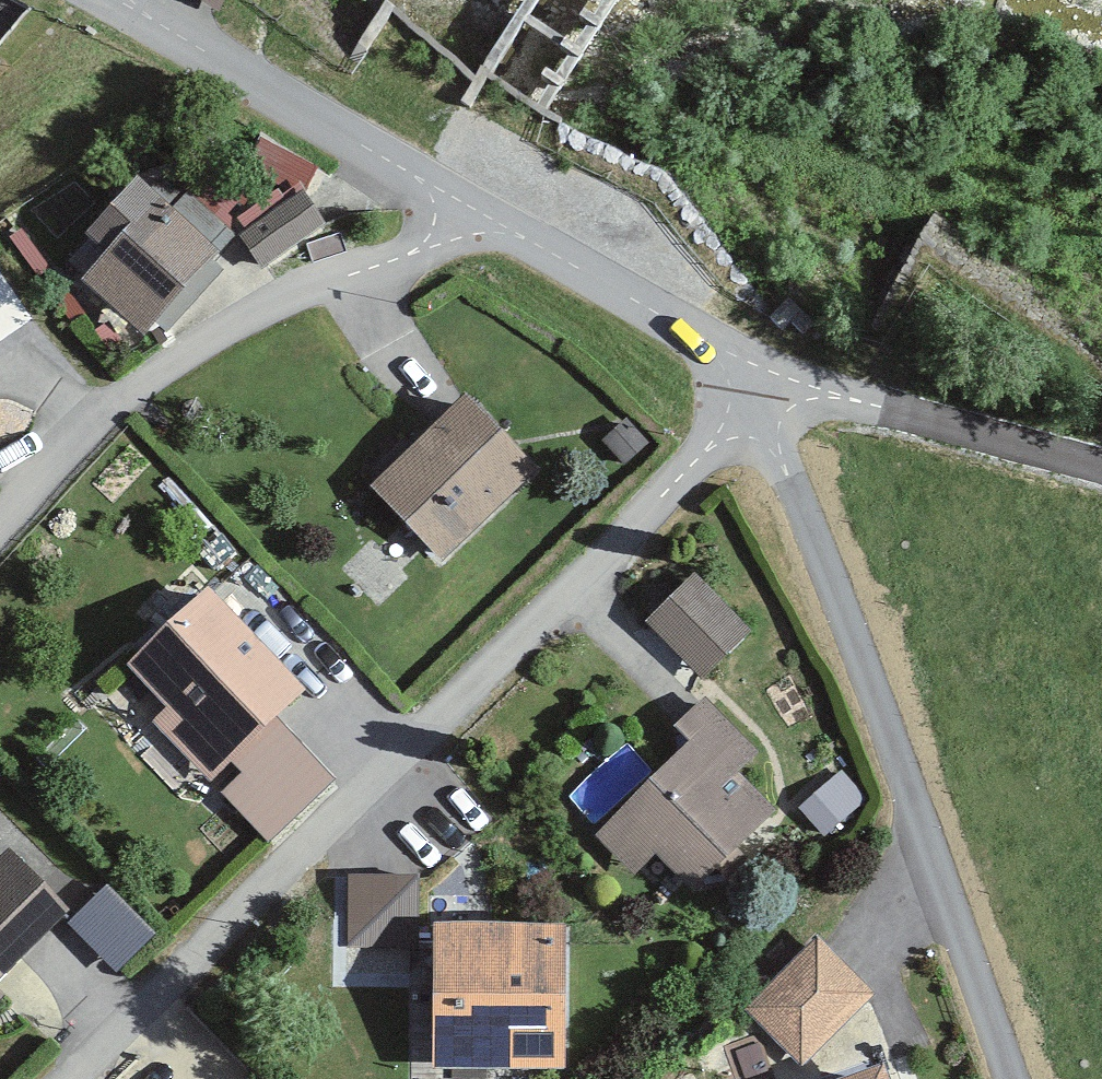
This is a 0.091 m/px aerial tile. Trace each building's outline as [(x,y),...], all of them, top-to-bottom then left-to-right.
[(161,167),(136,176),(86,232),(105,250),(80,278),(143,335),(235,233),(161,167)] [(303,190),(239,235),(262,267),(326,223),(303,190)] [(540,466),(469,390),(365,486),(436,562),(540,466)] [(750,636),(703,570),(644,612),(691,678),(750,636)] [(308,689),(208,585),(125,664),(167,708),(152,722),(210,782),(231,762),(278,717),(308,689)] [(762,752),(706,695),(676,725),(692,741),(598,834),(636,872),(656,853),(695,892),(778,809),(742,772),(762,752)] [(660,710),(575,796),(604,825),(689,739),(660,710)] [(337,778),(278,717),(231,762),(241,772),(219,792),(269,843),(337,778)] [(866,799),(840,770),(799,808),(824,837),(866,799)] [(68,904),(12,844),(0,855),(0,966),(68,904)] [(418,875),(348,874),(347,946),(417,947),(418,875)] [(108,877),(70,918),(120,965),(158,925),(108,877)] [(566,1069),(567,925),(435,923),(434,1068),(566,1069)] [(873,991),(817,936),(745,1009),(802,1063),(873,991)] [(883,1064),(840,1078),(888,1078),(883,1064)]
